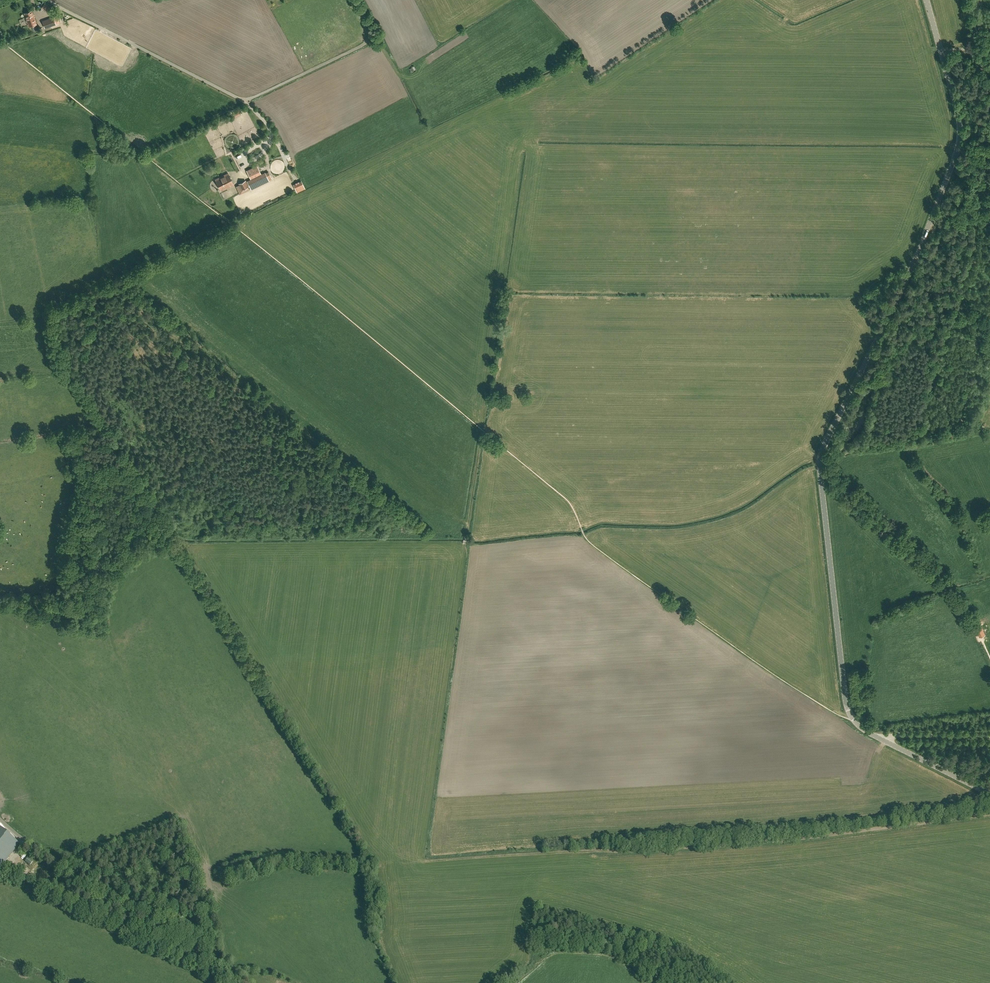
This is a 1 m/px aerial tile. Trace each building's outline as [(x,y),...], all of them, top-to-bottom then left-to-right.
[(45,2),(41,8),(48,12),(52,7),(45,2)] [(36,24),(35,20),(32,11),(25,13),(27,19),(26,21),(26,22),(27,23),(28,23),(29,26),(36,24)] [(43,21),(45,28),(55,24),(53,17),(43,21)] [(265,173),(264,174),(258,176),(247,181),(250,187),(251,189),(267,181),(269,180),(272,179),(268,172),(265,173)] [(228,173),(215,179),(221,191),(234,184),(228,173)] [(249,187),(245,180),(238,184),(241,190),(249,187)] [(976,630),(979,637),(985,635),(982,627),(976,630)] [(14,841),(0,829),(0,858),(14,841)] [(30,865),(33,861),(28,857),(24,861),(30,865)]
